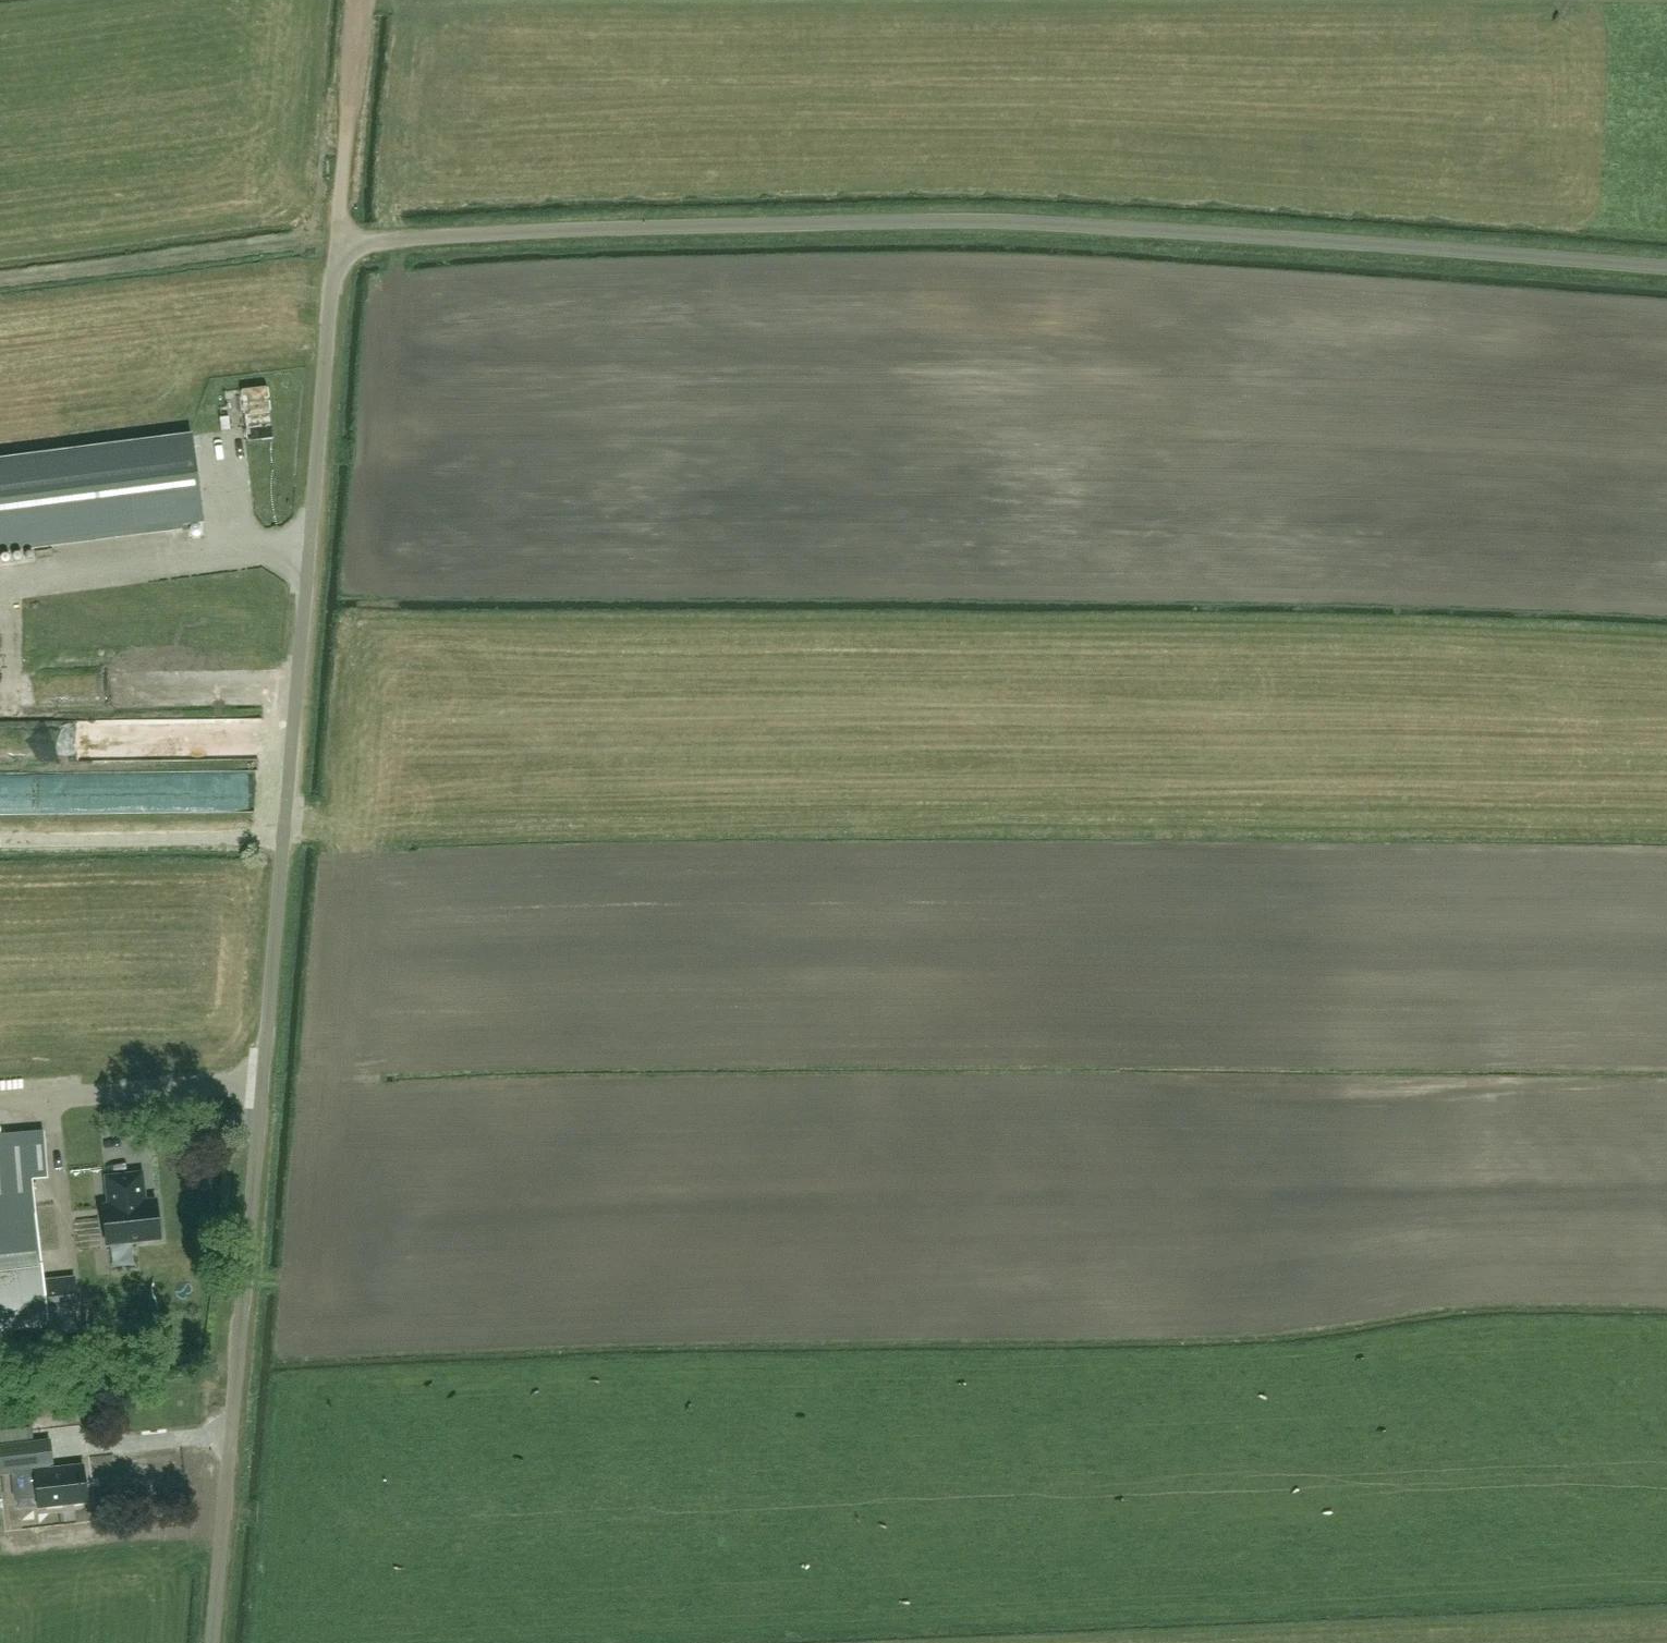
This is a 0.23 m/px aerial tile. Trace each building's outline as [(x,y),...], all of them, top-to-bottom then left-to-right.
[(203,521),(192,435),(0,460),(0,547),(203,521)] [(33,1180),(49,1178),(45,1133),(0,1136),(0,1328),(48,1323),(48,1316),(78,1312),(74,1276),(44,1280),(40,1247),(35,1202),(33,1180)] [(106,1176),(109,1205),(103,1205),(107,1243),(160,1238),(156,1200),(142,1201),(141,1195),(145,1194),(142,1172),(106,1176)] [(33,1441),(0,1444),(0,1476),(34,1472),(36,1495),(43,1495),(44,1504),(89,1500),(86,1464),(36,1469),(33,1441)]
